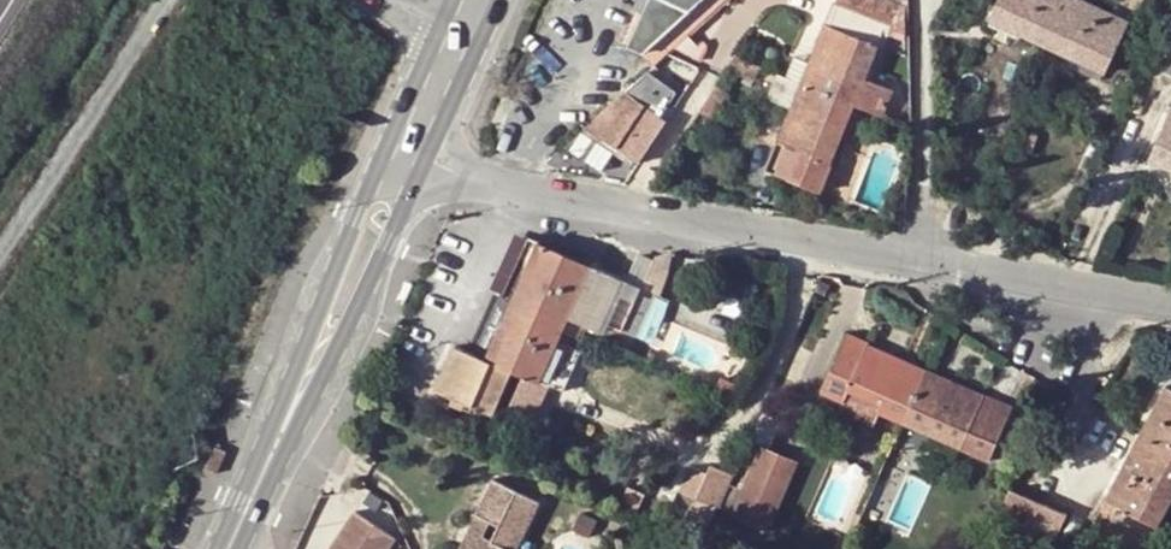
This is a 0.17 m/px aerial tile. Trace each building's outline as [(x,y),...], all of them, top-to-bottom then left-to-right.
[(635,33),(654,41),(668,28),(680,41),(726,0),(650,0),(635,33)] [(833,4),(883,24),(906,33),(905,5),(893,0),(835,0),(833,4)] [(1071,58),(1074,50),(1108,66),(1128,23),(1132,24),(1143,0),(1116,0),(1110,12),(1085,0),(998,0),(994,10),(1026,25),(1022,35),(1071,58)] [(1158,13),(1170,19),(1170,0),(1164,0),(1158,13)] [(811,59),(802,83),(852,103),(881,115),(890,90),(862,79),(883,24),(833,4),(811,59)] [(1026,25),(994,10),(989,21),(1022,35),(1026,25)] [(1157,70),(1170,77),(1170,39),(1157,70)] [(1104,74),(1108,66),(1074,50),(1071,58),(1104,74)] [(795,52),(785,76),(802,83),(811,59),(795,52)] [(852,103),(802,83),(785,76),(777,74),(767,100),(789,110),(764,171),(817,193),(852,103)] [(717,85),(701,111),(714,119),(731,93),(717,85)] [(664,122),(623,93),(585,128),(614,147),(638,163),(664,122)] [(1152,154),(1170,161),(1170,108),(1152,154)] [(585,128),(574,144),(604,164),(614,147),(585,128)] [(1152,154),(1148,162),(1170,171),(1170,161),(1152,154)] [(573,335),(575,331),(580,321),(597,329),(601,320),(636,337),(656,293),(529,237),(500,295),(474,353),(485,358),(511,371),(522,376),(516,389),(532,395),(538,380),(564,392),(582,350),(557,339),(561,331),(573,335)] [(821,391),(842,401),(847,388),(883,405),(879,412),(901,422),(921,377),(900,369),(903,362),(845,336),(821,391)] [(511,371),(485,358),(474,353),(455,346),(437,387),(470,404),(488,412),(511,371)] [(924,371),(903,362),(900,369),(921,377),(924,371)] [(924,371),(921,377),(939,385),(943,379),(924,371)] [(939,385),(921,377),(901,422),(928,433),(932,425),(964,439),(961,447),(988,459),(1011,410),(943,379),(939,385)] [(470,404),(437,387),(434,393),(467,409),(470,404)] [(1170,460),(1170,390),(1166,387),(1136,440),(1170,460)] [(847,388),(842,401),(838,409),(873,426),(879,412),(883,405),(847,388)] [(932,425),(928,433),(923,445),(955,459),(961,447),(964,439),(932,425)] [(1136,440),(1097,513),(1105,516),(1109,508),(1114,511),(1118,503),(1147,519),(1165,486),(1170,490),(1170,460),(1136,440)] [(795,462),(764,447),(733,516),(765,529),(795,462)] [(690,465),(678,489),(720,507),(734,475),(711,464),(707,472),(690,465)] [(540,504),(539,503),(539,502),(493,480),(475,514),(498,526),(491,541),(481,535),(474,548),(509,548),(516,534),(522,536),(540,504)] [(1170,494),(1170,490),(1165,486),(1147,519),(1154,524),(1170,494)] [(1065,513),(1008,487),(993,522),(1051,547),(1065,513)] [(333,548),(395,548),(405,532),(361,505),(333,548)] [(475,514),(458,548),(474,548),(481,535),(491,541),(498,526),(475,514)] [(522,536),(516,534),(509,548),(517,548),(522,536)]
